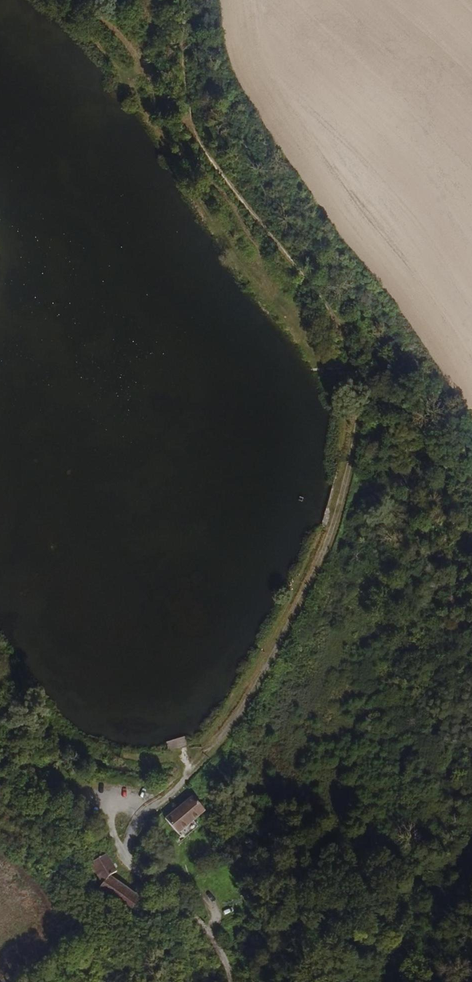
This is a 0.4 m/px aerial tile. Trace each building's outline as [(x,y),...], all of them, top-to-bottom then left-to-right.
[(176,833),(207,807),(194,792),(163,817),(176,833)] [(140,897),(111,874),(117,870),(107,853),(91,862),(102,881),(98,887),(131,911),(140,897)]
